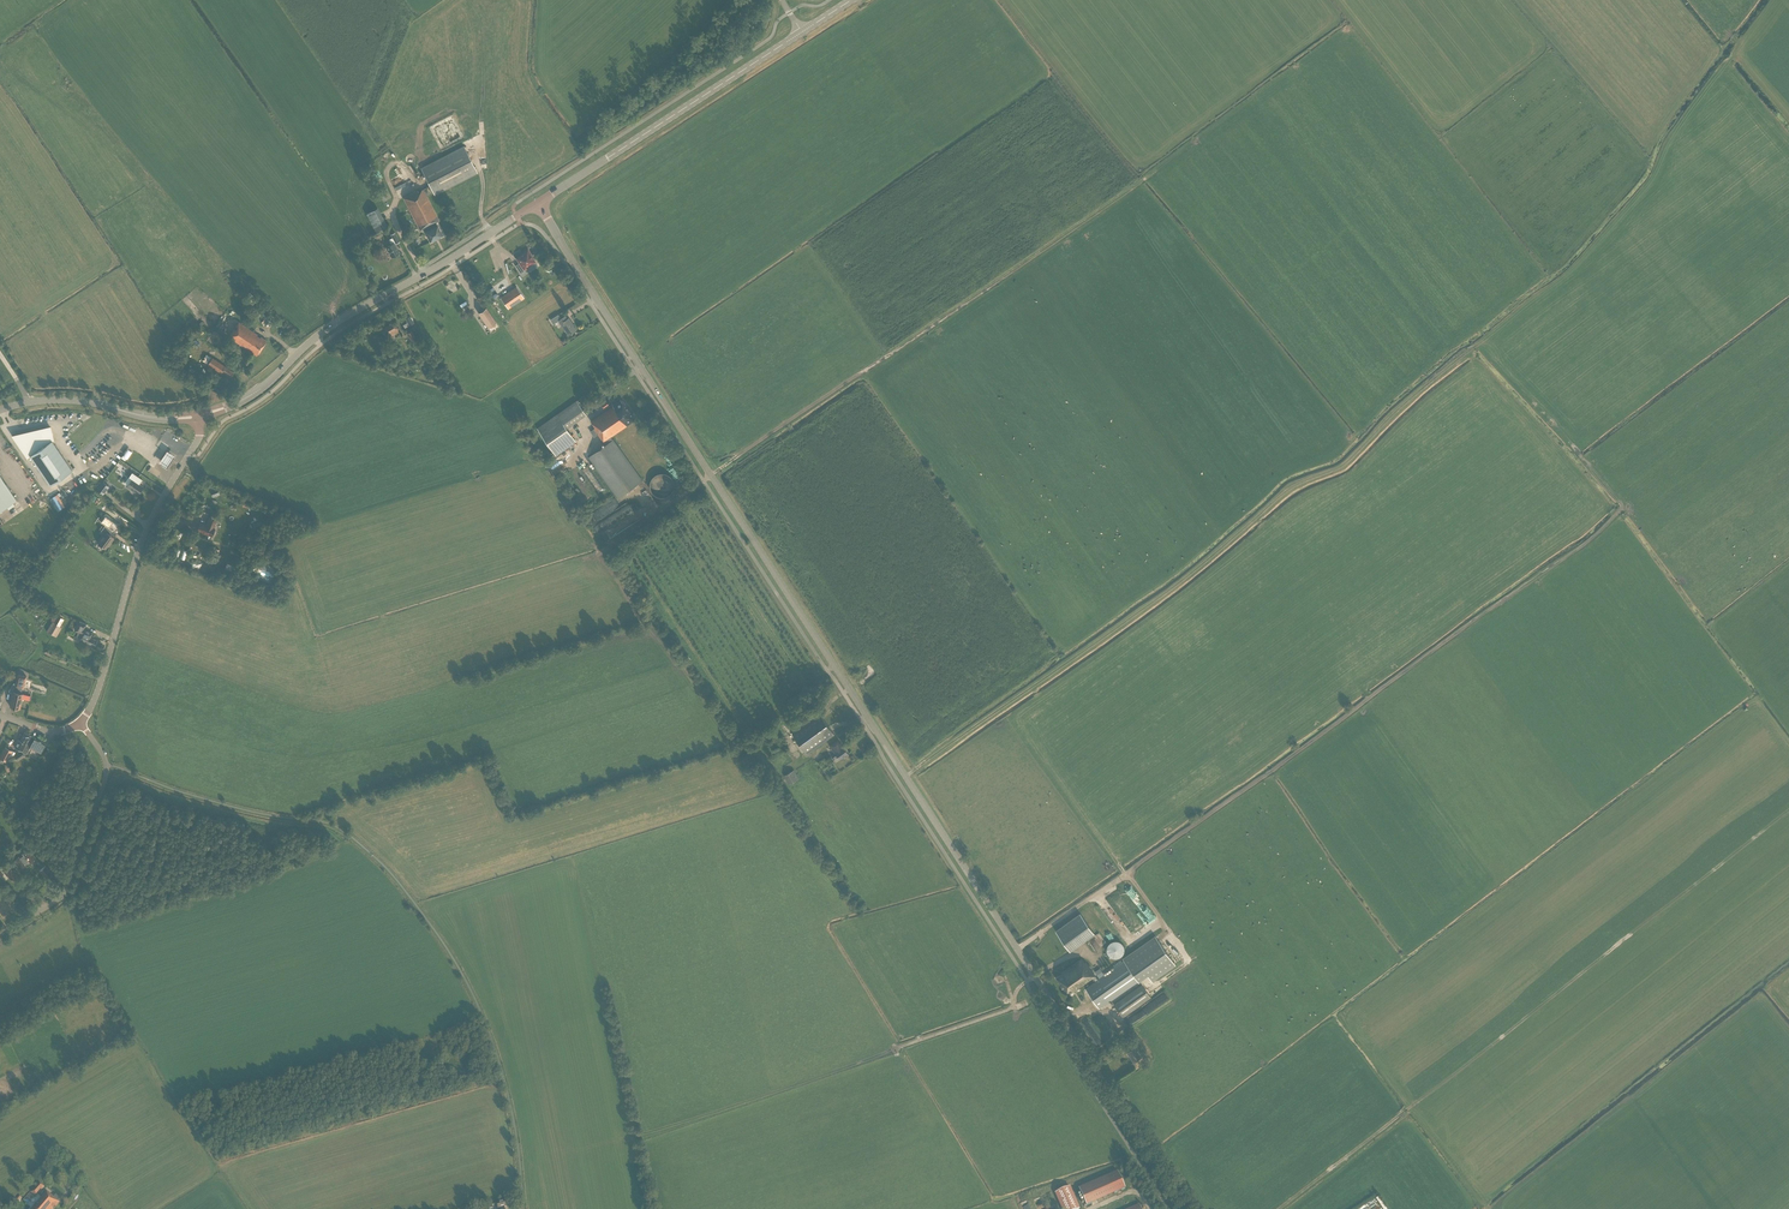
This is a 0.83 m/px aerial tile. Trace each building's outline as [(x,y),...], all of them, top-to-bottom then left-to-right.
[(443,133),(438,136),(443,148),(449,145),(455,143),(452,134),(445,137),(443,133)] [(435,195),(478,173),(464,147),(421,169),(430,186),(418,192),(418,191),(403,198),(420,231),(429,226),(429,228),(428,229),(429,230),(425,232),(430,242),(443,235),(437,225),(433,227),(431,225),(439,221),(427,196),(434,193),(435,195)] [(387,163),(395,158),(392,153),(383,158),(387,163)] [(390,174),(391,178),(402,176),(400,167),(393,169),(394,173),(390,174)] [(384,202),(389,199),(385,190),(379,192),(384,202)] [(376,233),(387,227),(378,208),(367,213),(376,233)] [(375,240),(383,236),(380,232),(373,236),(375,240)] [(395,243),(399,241),(395,233),(391,234),(392,238),(388,240),(390,245),(386,247),(391,257),(399,253),(394,243),(395,242),(395,243)] [(535,262),(533,258),(530,254),(531,254),(528,250),(524,252),(524,253),(516,258),(521,265),(517,268),(522,276),(527,273),(524,269),(535,262)] [(446,286),(449,291),(451,290),(453,293),(459,289),(454,281),(446,286)] [(508,308),(524,298),(516,287),(501,298),(508,308)] [(256,300),(249,292),(242,299),(249,306),(256,300)] [(488,328),(496,323),(486,308),(478,313),(488,328)] [(565,316),(561,319),(558,314),(550,320),(553,324),(559,320),(565,330),(566,329),(569,335),(576,330),(573,325),(569,318),(567,319),(565,316)] [(405,328),(414,322),(410,316),(401,321),(405,328)] [(257,355),(267,341),(261,337),(261,338),(257,335),(239,322),(230,337),(257,355)] [(390,337),(399,331),(394,322),(384,328),(390,337)] [(417,340),(412,331),(408,334),(413,343),(417,340)] [(234,372),(216,360),(212,357),(207,365),(211,368),(221,374),(223,371),(231,377),(234,372)] [(613,406),(592,421),(596,427),(595,428),(595,429),(591,432),(595,437),(599,434),(606,445),(589,458),(618,498),(643,481),(611,437),(636,419),(623,400),(622,401),(621,399),(613,405),(613,406)] [(604,410),(613,404),(609,399),(601,405),(604,410)] [(587,415),(577,401),(536,429),(556,458),(576,445),(578,443),(567,428),(587,415)] [(50,485),(72,470),(53,441),(54,441),(51,426),(11,435),(28,459),(31,457),(50,485)] [(141,458),(133,452),(122,468),(125,470),(127,471),(126,472),(149,487),(157,476),(156,475),(159,470),(144,460),(143,460),(140,458),(141,458)] [(177,457),(168,452),(161,463),(169,468),(177,457)] [(660,473),(658,474),(657,474),(655,475),(654,476),(653,477),(653,478),(652,478),(652,479),(651,480),(651,481),(651,482),(650,483),(650,484),(650,485),(650,486),(650,487),(651,488),(651,489),(651,490),(652,491),(652,492),(653,492),(653,493),(654,494),(655,495),(656,495),(656,496),(657,496),(658,497),(659,497),(660,497),(661,497),(662,497),(663,497),(664,497),(665,497),(666,497),(667,496),(669,496),(669,495),(670,495),(671,494),(672,493),(673,492),(673,491),(674,490),(674,489),(674,488),(674,487),(675,486),(675,485),(675,484),(675,483),(674,483),(674,482),(674,481),(674,480),(673,479),(672,478),(672,477),(671,477),(671,476),(670,476),(669,475),(668,474),(667,474),(666,473),(665,473),(664,473),(663,473),(661,473),(660,473)] [(17,499),(0,474),(0,511),(4,508),(6,511),(15,505),(12,502),(17,499)] [(138,494),(144,487),(133,479),(127,486),(138,494)] [(103,482),(97,489),(103,494),(109,487),(103,482)] [(636,498),(643,496),(640,488),(633,490),(636,498)] [(631,505),(591,526),(596,536),(599,535),(603,542),(609,538),(605,531),(642,511),(640,507),(634,510),(631,505)] [(207,525),(201,523),(198,530),(213,535),(215,529),(214,528),(218,520),(210,517),(207,525)] [(113,531),(105,525),(101,531),(105,533),(98,543),(105,549),(110,542),(111,543),(114,538),(110,535),(113,531)] [(169,535),(162,532),(155,551),(161,554),(169,535)] [(63,619),(59,617),(55,624),(52,622),(47,631),(56,637),(62,627),(59,625),(63,619)] [(85,629),(87,625),(80,621),(76,631),(78,632),(76,637),(85,642),(84,643),(88,645),(89,644),(94,646),(97,641),(91,638),(93,633),(85,629)] [(23,689),(26,678),(18,676),(16,685),(12,685),(9,689),(9,691),(12,692),(10,698),(12,699),(10,706),(20,709),(23,694),(21,693),(22,689),(23,689)] [(819,714),(792,734),(807,755),(835,735),(819,714)] [(15,747),(22,751),(25,749),(29,741),(28,741),(30,735),(25,732),(20,741),(18,740),(15,747)] [(789,739),(786,741),(789,751),(793,758),(793,757),(797,763),(800,762),(802,761),(801,756),(805,753),(802,749),(799,750),(797,747),(796,741),(791,733),(787,736),(789,739)] [(18,754),(14,756),(17,760),(24,756),(24,755),(26,754),(27,754),(30,748),(33,750),(41,754),(46,744),(31,736),(29,741),(25,749),(22,751),(18,754)] [(843,748),(842,746),(838,741),(830,746),(836,754),(832,756),(834,760),(838,757),(840,759),(845,756),(845,757),(849,755),(844,747),(843,748)] [(6,747),(0,758),(7,762),(12,751),(6,747)] [(789,784),(799,779),(794,770),(785,775),(789,784)] [(28,849),(27,850),(22,854),(23,855),(18,859),(18,858),(13,861),(20,869),(24,866),(23,864),(27,861),(28,862),(35,857),(28,849)] [(7,866),(5,864),(0,868),(0,877),(5,873),(13,882),(18,878),(7,866)] [(39,871),(46,879),(51,875),(45,866),(39,871)] [(34,906),(30,901),(25,904),(29,910),(34,906)] [(1094,933),(1080,914),(1056,931),(1070,951),(1094,933)] [(1097,937),(1105,944),(1110,937),(1103,931),(1097,937)] [(1062,974),(1056,978),(1068,995),(1093,977),(1096,981),(1085,988),(1099,1008),(1148,974),(1152,981),(1176,964),(1155,935),(1123,958),(1125,961),(1098,980),(1094,975),(1095,974),(1094,973),(1093,974),(1085,962),(1084,963),(1081,959),(1061,973),(1062,974)] [(1124,950),(1124,948),(1124,947),(1123,945),(1122,944),(1121,943),(1119,942),(1117,941),(1116,941),(1114,941),(1112,941),(1111,942),(1109,943),(1108,944),(1107,946),(1107,948),(1107,949),(1107,951),(1107,953),(1108,954),(1109,956),(1110,957),(1112,958),(1113,958),(1115,958),(1117,958),(1118,958),(1120,957),(1121,956),(1122,955),(1123,953),(1124,952),(1124,950)] [(1123,1017),(1150,997),(1141,984),(1114,1004),(1123,1017)] [(1165,996),(1138,1009),(1141,1015),(1168,1002),(1165,996)] [(1133,1062),(1140,1058),(1134,1048),(1135,1047),(1134,1044),(1128,1047),(1130,1050),(1127,1052),(1133,1062)] [(61,1158),(58,1155),(53,1162),(56,1164),(61,1158)] [(1079,1188),(1087,1206),(1125,1189),(1117,1171),(1079,1188)] [(36,1196),(44,1187),(40,1183),(31,1193),(36,1196)] [(1070,1187),(1056,1193),(1063,1208),(1079,1208),(1070,1187)] [(59,1203),(47,1192),(32,1208),(54,1208),(59,1203)] [(507,1206),(506,1201),(496,1203),(497,1208),(503,1208),(502,1208),(507,1206)]
